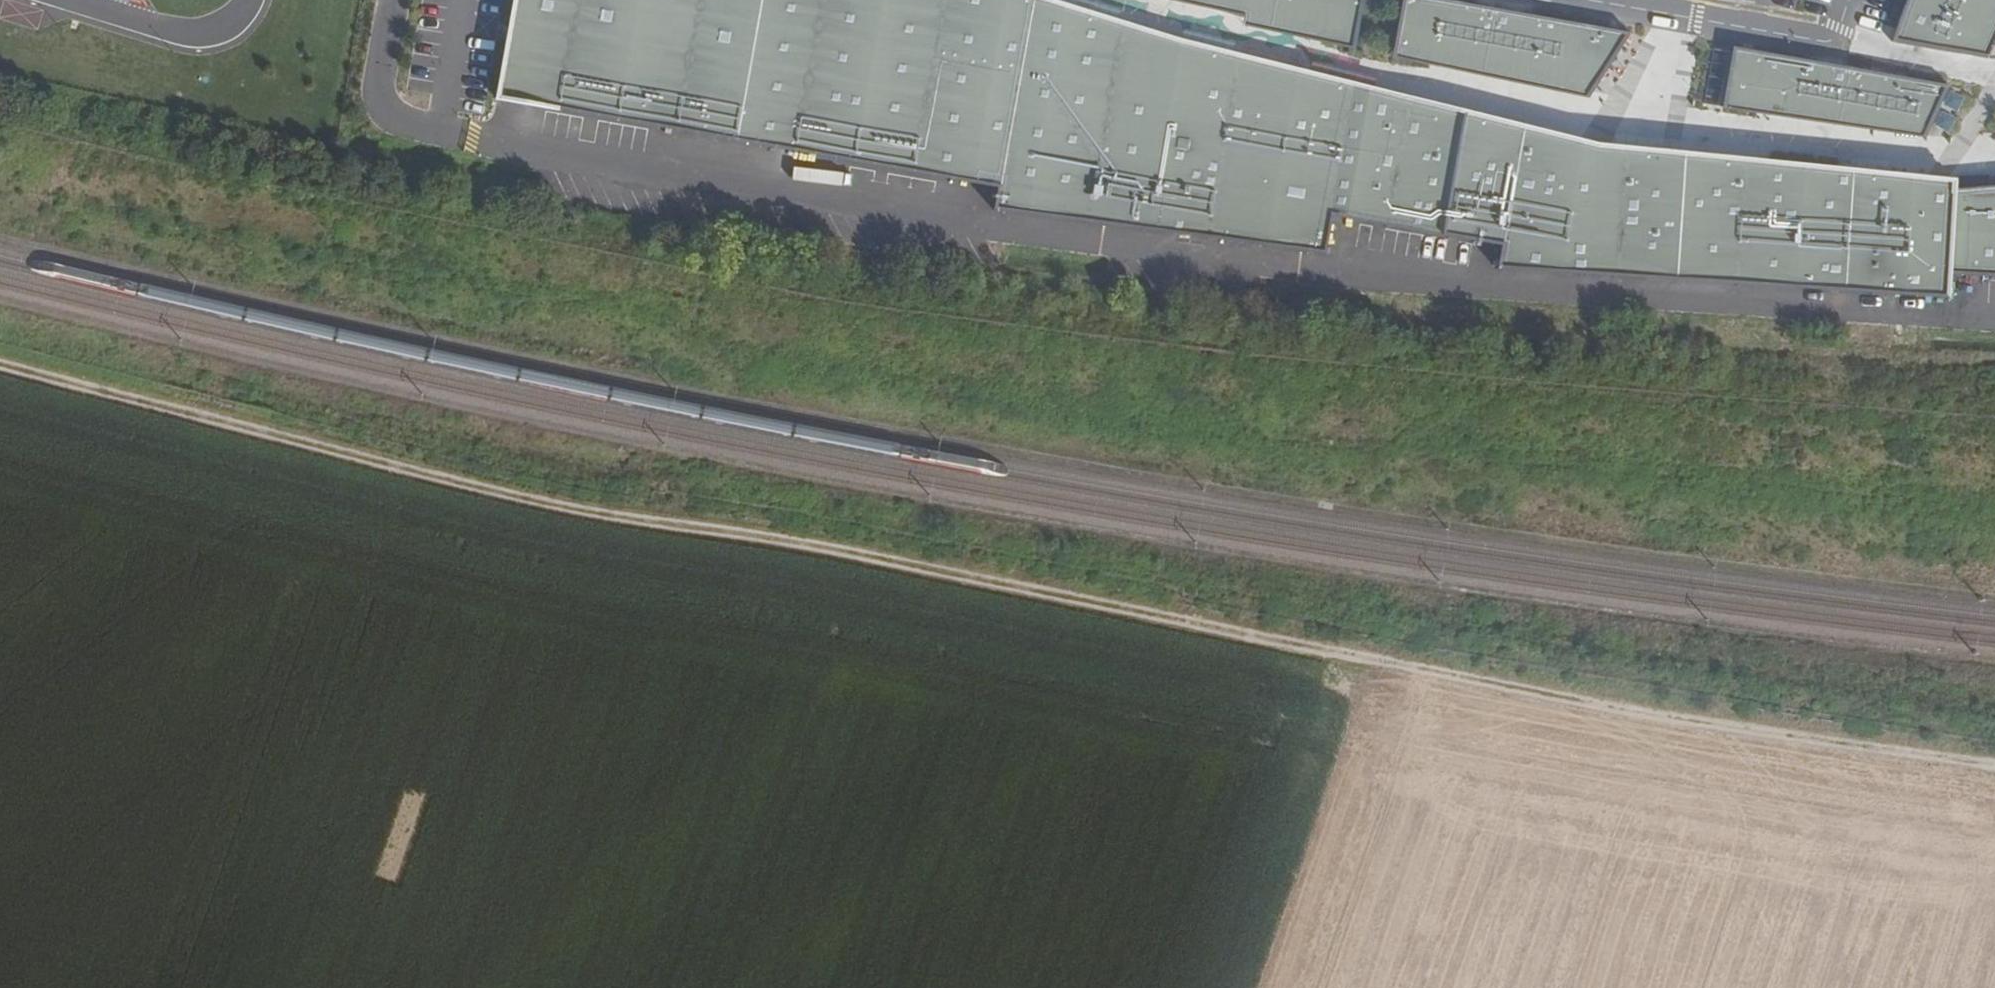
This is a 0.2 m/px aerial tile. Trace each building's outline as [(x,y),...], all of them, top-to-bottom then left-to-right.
[(1958,195),(1956,183),(1852,173),(1600,149),(1185,44),(1043,0),(512,0),(494,104),(734,138),(999,187),(996,211),(1321,253),(1329,216),(1502,249),(1496,273),(1676,282),(1844,293),(1948,301),(1950,272),(1994,275),(1994,191),(1958,195)] [(1244,22),(1243,30),(1354,54),(1363,0),(1154,0),(1244,22)] [(1629,36),(1433,0),(1403,0),(1392,62),(1571,98),(1588,102),(1607,73),(1629,36)] [(1892,44),(1985,61),(1994,39),(1994,0),(1909,0),(1892,44)] [(1722,110),(1924,141),(1934,120),(1950,125),(1964,95),(1948,88),(1731,49),(1722,110)]
